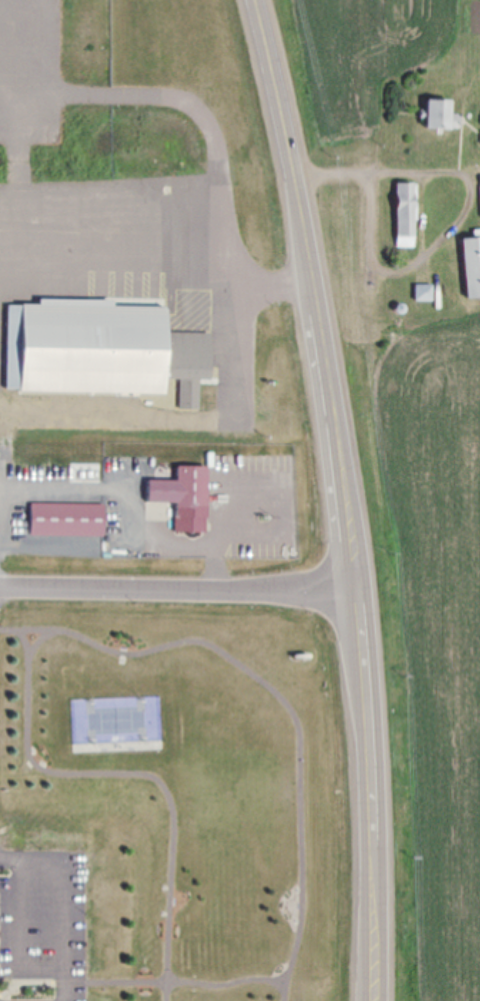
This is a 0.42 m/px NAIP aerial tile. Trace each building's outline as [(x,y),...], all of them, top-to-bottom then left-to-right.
[(458,127),(458,113),(449,113),(449,99),(425,99),(425,127),(458,127)] [(416,182),(396,181),(395,245),(415,246),(416,182)] [(462,237),(466,297),(479,296),(479,235),(462,237)] [(430,300),(431,285),(416,285),(415,299),(430,300)] [(5,390),(164,393),(164,378),(179,378),(178,407),(198,408),(199,378),(209,378),(209,332),(165,332),(165,306),(132,306),(132,300),(37,298),(37,304),(6,303),(5,390)] [(175,530),(206,531),(207,465),(176,464),(176,479),(147,479),(147,501),(175,501),(175,530)] [(103,503),(30,503),(30,534),(103,534),(103,503)]
